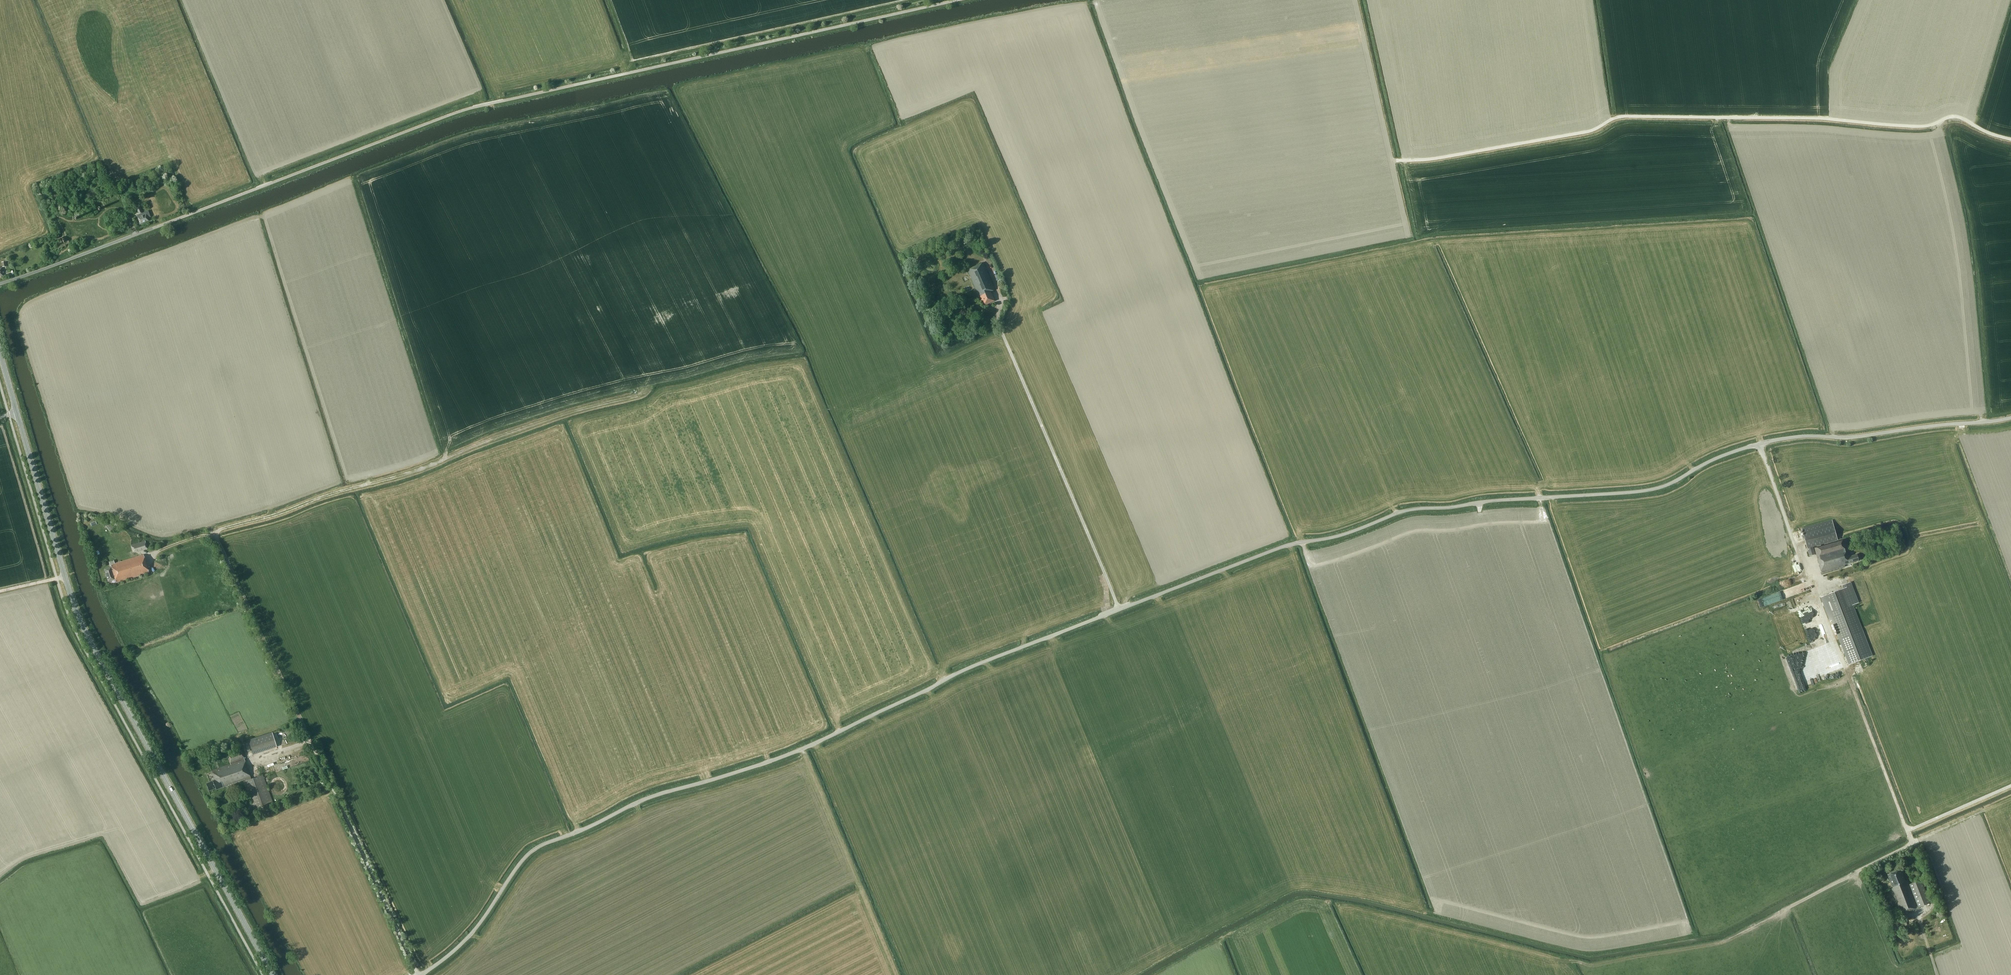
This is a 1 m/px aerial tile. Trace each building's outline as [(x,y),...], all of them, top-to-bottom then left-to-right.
[(142,212),(140,207),(136,208),(138,213),(139,213),(140,214),(137,215),(140,224),(149,221),(148,218),(151,217),(148,211),(142,213),(141,212),(142,212)] [(62,237),(50,241),(54,250),(65,246),(62,237)] [(995,301),(990,291),(995,290),(984,263),(967,270),(977,293),(975,294),(977,298),(980,296),(984,305),(995,301)] [(1807,548),(1838,540),(1832,520),(1802,528),(1807,548)] [(1851,557),(1846,539),(1815,548),(1822,574),(1846,567),(1845,565),(1859,561),(1858,555),(1851,557)] [(131,545),(133,553),(148,549),(145,541),(131,545)] [(115,580),(116,583),(148,573),(143,555),(115,563),(110,565),(111,567),(105,569),(108,582),(115,580)] [(1850,582),(1842,585),(1843,588),(1823,596),(1840,639),(1862,630),(1852,605),(1858,603),(1850,582)] [(1787,598),(1785,590),(1769,594),(1771,602),(1787,598)] [(245,725),(239,712),(231,716),(237,728),(239,727),(238,724),(240,724),(241,727),(245,725)] [(248,740),(253,755),(277,747),(272,732),(248,740)] [(245,780),(251,778),(241,750),(227,755),(230,765),(211,771),(215,780),(206,784),(209,791),(215,788),(216,790),(224,787),(224,788),(245,780)] [(251,778),(245,780),(246,781),(243,782),(253,810),(273,803),(263,775),(251,779),(251,778)] [(1905,882),(1901,870),(1888,875),(1893,888),(1891,889),(1901,915),(1919,908),(1909,885),(1908,881),(1905,882)] [(1921,880),(1909,885),(1919,908),(1930,903),(1921,880)]
